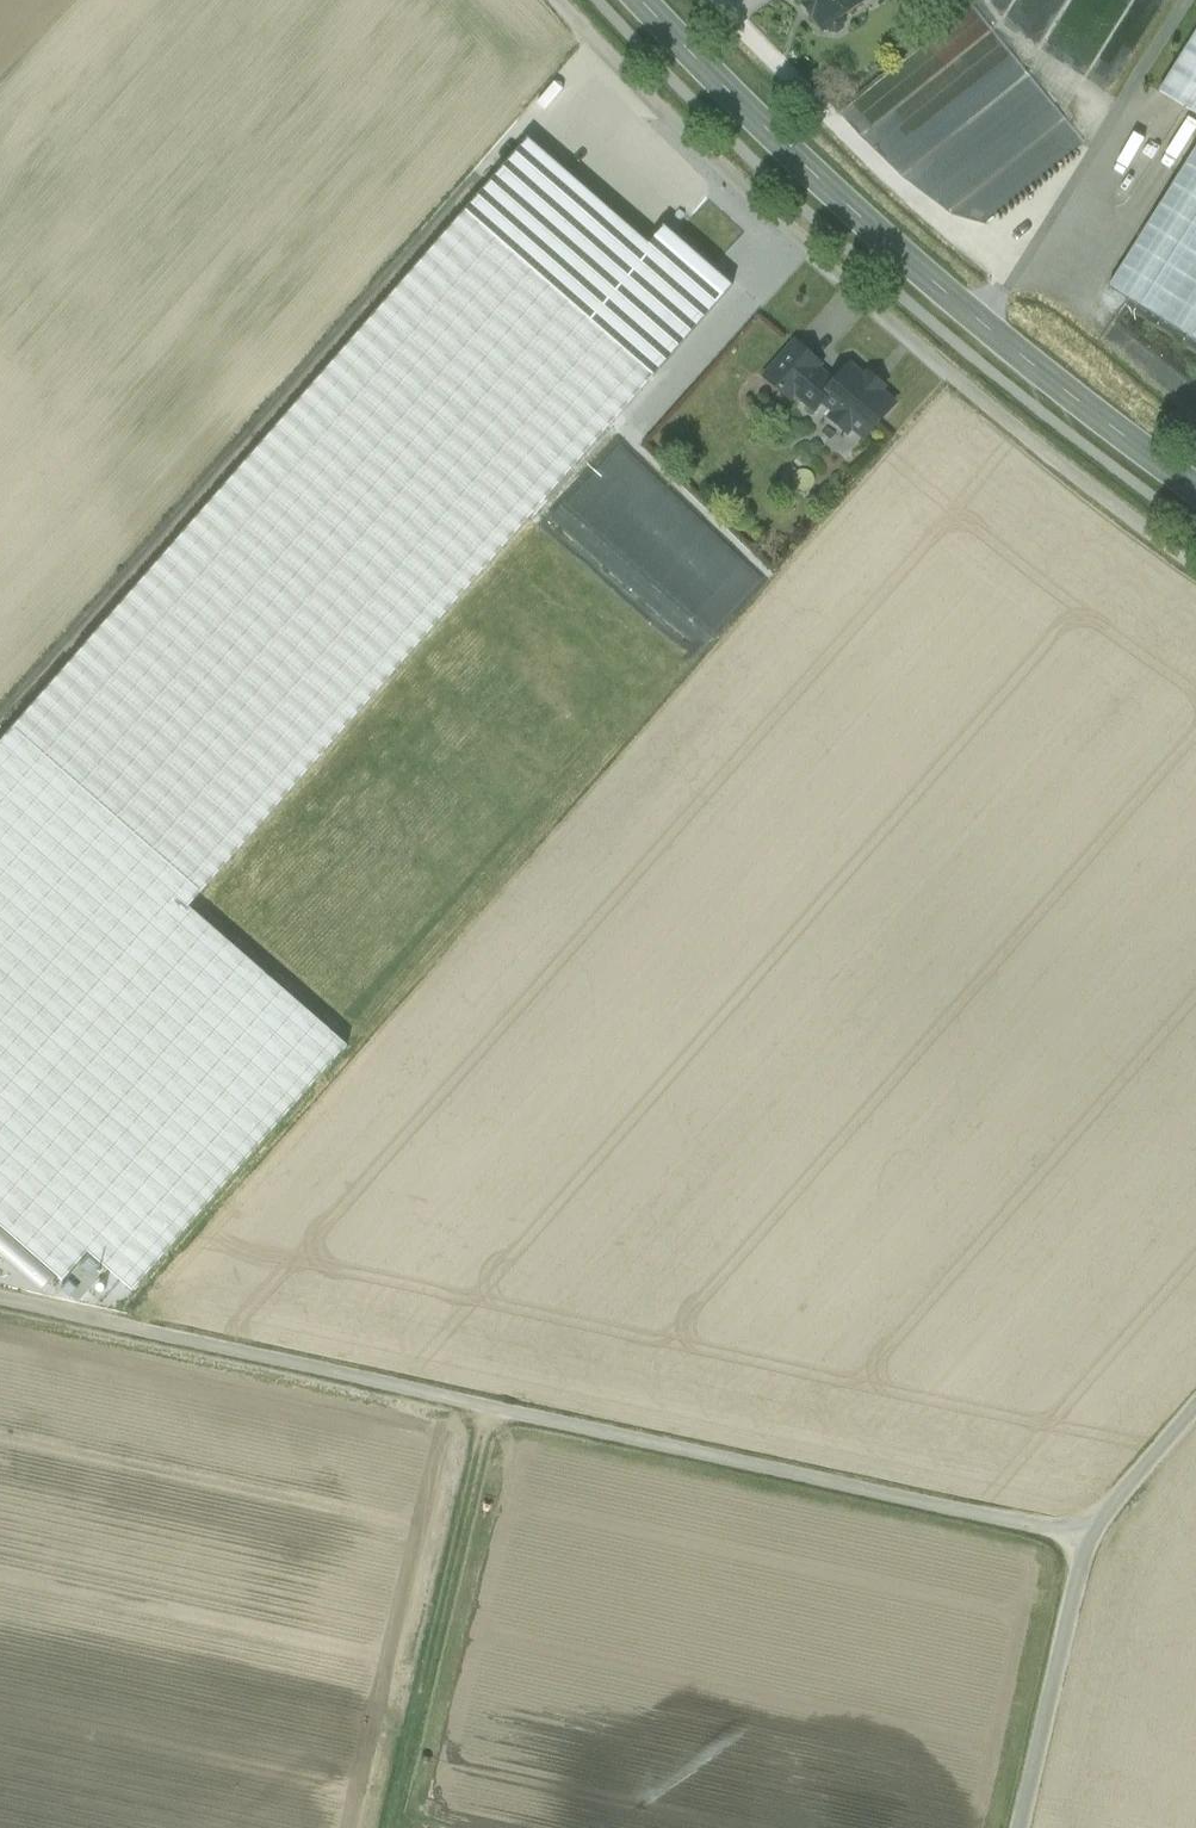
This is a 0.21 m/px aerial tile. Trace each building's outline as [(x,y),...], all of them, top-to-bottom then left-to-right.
[(824,31),(828,29),(830,33),(837,34),(843,30),(844,23),(841,19),(864,3),(862,0),(801,0),(824,31)] [(962,242),(1083,146),(975,10),(947,32),(963,52),(956,57),(967,71),(935,96),(939,101),(907,127),(892,107),(884,113),(877,103),(870,109),(863,100),(855,106),(962,242)] [(1159,92),(1195,115),(1195,32),(1159,92)] [(0,728),(0,1230),(67,1288),(87,1265),(130,1302),(350,1048),(191,909),(735,288),(663,226),(647,245),(520,134),(0,728)] [(1109,286),(1195,340),(1195,147),(1109,286)] [(796,344),(766,378),(789,398),(810,374),(811,375),(820,365),(796,344)] [(865,380),(850,367),(829,390),(811,375),(810,374),(789,398),(790,399),(795,394),(814,411),(823,401),(837,413),(831,419),(847,433),(852,426),(865,438),(894,405),(879,392),(883,387),(869,375),(865,380)]
